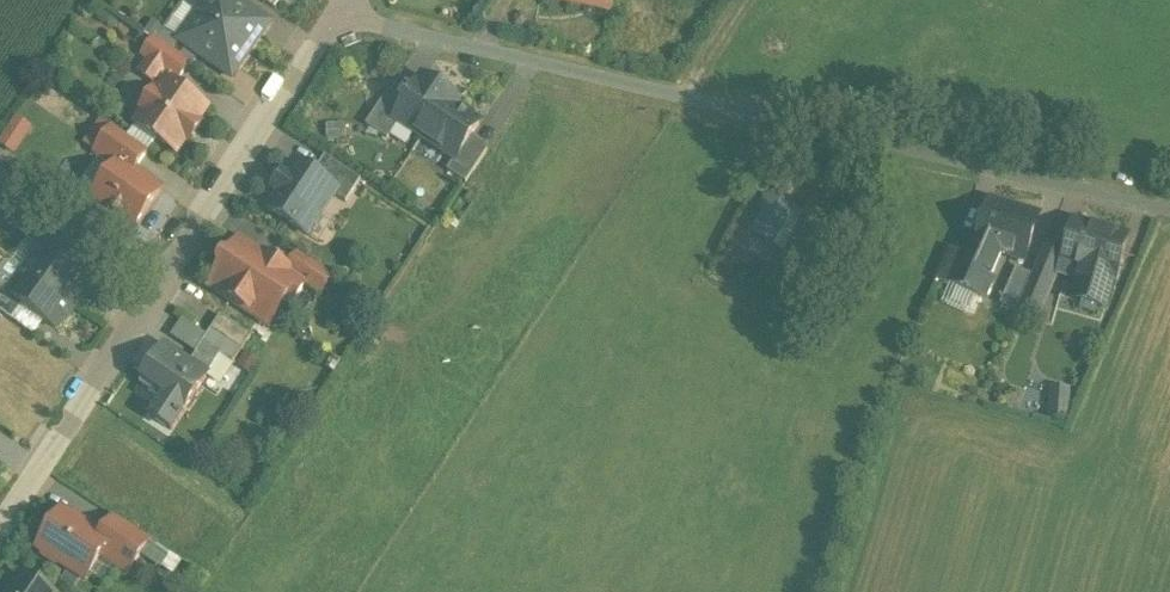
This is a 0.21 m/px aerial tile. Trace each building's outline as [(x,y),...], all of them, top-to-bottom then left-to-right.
[(251,52),(269,25),(234,0),(210,0),(199,15),(251,52)] [(612,13),(615,0),(547,0),(612,13)] [(232,78),(251,52),(199,15),(180,42),(232,78)] [(189,66),(154,41),(143,57),(149,61),(138,76),(153,86),(163,71),(178,82),(189,66)] [(459,103),(423,79),(407,104),(395,121),(399,124),(455,161),(456,162),(470,141),(480,125),(455,109),(459,103)] [(208,111),(167,83),(158,97),(154,94),(142,111),(146,113),(136,127),(177,155),(187,141),(190,144),(202,127),(198,125),(208,111)] [(387,141),(399,124),(395,121),(407,104),(389,92),(366,127),(387,141)] [(95,154),(116,169),(93,202),(108,213),(109,218),(117,223),(122,223),(134,230),(160,193),(134,174),(148,154),(112,129),(95,154)] [(487,152),(470,141),(456,162),(455,161),(447,172),(466,185),(487,152)] [(361,181),(325,158),(313,176),(336,191),(333,196),(346,204),(361,181)] [(276,193),(266,209),(307,236),(333,196),(336,191),(313,176),(295,164),(286,179),(284,177),(274,191),(276,193)] [(769,199),(752,234),(785,251),(803,216),(769,199)] [(1038,219),(991,204),(978,246),(977,249),(1002,258),(1024,265),(1038,219)] [(1067,257),(1062,275),(1074,280),(1068,301),(1105,312),(1114,282),(1115,282),(1126,241),(1075,226),(1067,257)] [(983,301),(1002,258),(977,249),(978,246),(969,242),(962,259),(950,287),(983,301)] [(263,258),(241,243),(231,258),(226,259),(220,268),(221,273),(211,288),(270,327),(284,305),(291,309),(305,288),(320,298),(333,277),(300,256),(289,272),(264,256),(263,258)] [(82,294),(89,284),(42,250),(25,273),(75,308),(84,295),(82,294)] [(1055,281),(1062,275),(1067,257),(1044,250),(1032,278),(1019,306),(1041,315),(1055,281)] [(936,281),(950,287),(962,259),(948,253),(936,281)] [(1032,278),(1016,271),(1000,307),(1015,314),(1019,306),(1032,278)] [(75,308),(25,273),(9,295),(8,296),(23,307),(56,330),(63,320),(65,322),(75,308)] [(0,289),(0,314),(11,322),(23,307),(8,296),(9,295),(0,289)] [(220,317),(210,332),(241,352),(251,338),(220,317)] [(202,345),(207,338),(182,321),(171,338),(196,354),(202,345)] [(207,338),(202,345),(220,357),(233,365),(241,352),(210,332),(207,338)] [(220,357),(202,345),(196,354),(190,365),(208,376),(220,357)] [(190,365),(164,348),(142,381),(166,396),(151,419),(171,431),(209,377),(208,376),(190,365)] [(1076,395),(1054,393),(1052,422),(1073,423),(1076,395)] [(102,538),(63,513),(39,551),(43,554),(44,557),(58,566),(62,565),(85,581),(99,559),(127,577),(151,542),(114,519),(102,538)] [(22,577),(12,591),(45,591),(22,577)]
